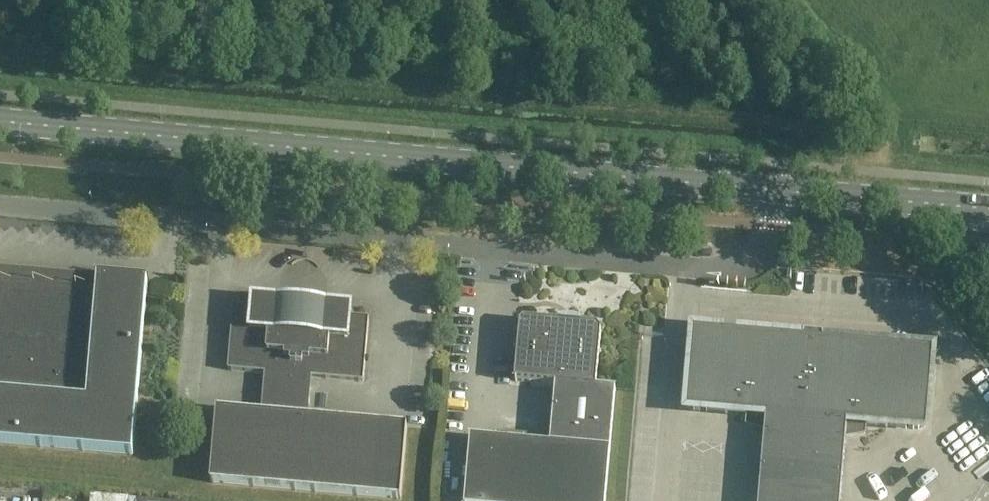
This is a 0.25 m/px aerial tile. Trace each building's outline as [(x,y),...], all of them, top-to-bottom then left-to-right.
[(133,455),(148,282),(149,283),(150,281),(112,278),(107,272),(101,277),(96,277),(96,278),(98,278),(97,290),(0,281),(0,444),(133,455)] [(217,409),(210,483),(401,499),(407,426),(308,417),(312,378),(363,382),(369,319),(350,318),(351,308),(343,307),(338,301),(332,306),(272,301),(267,295),(262,300),(253,299),(252,309),(234,307),(228,370),(265,374),(262,413),(217,409)] [(549,445),(471,438),(465,500),(605,500),(616,390),(596,388),(601,332),(597,327),(580,326),(580,328),(562,327),(562,324),(525,321),(520,325),(515,382),(555,385),(549,445)] [(687,402),(690,407),(694,411),(747,415),(746,423),(765,429),(759,500),(841,500),(846,436),(866,432),(866,425),(919,430),(924,427),(927,423),(933,357),(931,352),(926,349),(823,340),(824,336),(804,335),(804,339),(701,330),(696,332),(693,337),(687,402)] [(966,445),(981,437),(976,428),(961,436),(966,445)] [(701,475),(701,491),(712,491),(712,475),(701,475)]
